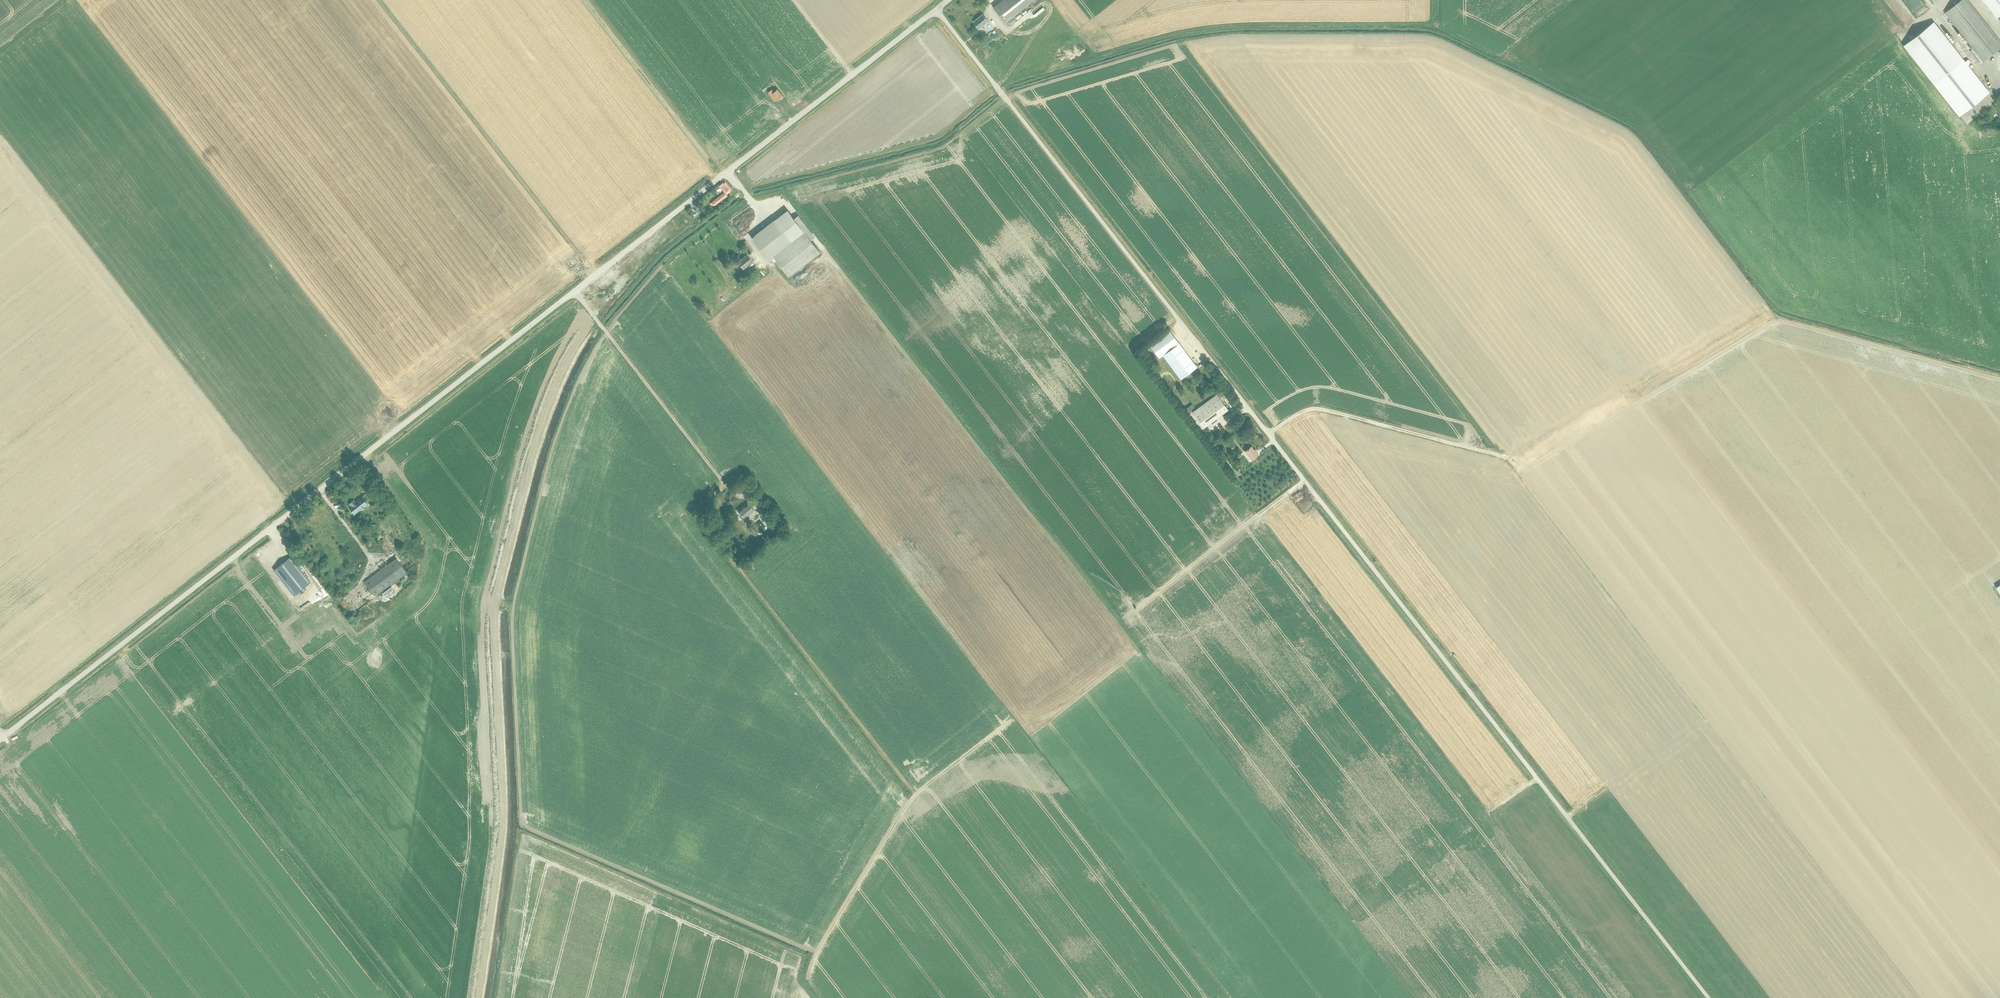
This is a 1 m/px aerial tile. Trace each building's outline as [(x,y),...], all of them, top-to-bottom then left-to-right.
[(1007,24),(1038,0),(1003,0),(993,7),(1007,24)] [(1984,61),(1999,49),(1999,40),(1968,0),(1961,0),(1945,13),(1984,61)] [(1999,21),(1999,0),(1984,0),(1999,21)] [(1035,16),(1044,8),(1042,6),(1033,14),(1035,16)] [(1019,24),(1030,13),(1027,10),(1016,21),(1019,24)] [(973,22),(979,29),(988,21),(983,14),(973,22)] [(1905,45),(1904,45),(1934,83),(1960,116),(1989,93),(1968,66),(1971,63),(1968,59),(1965,62),(1963,60),(1933,22),(1905,45)] [(778,100),(783,96),(778,89),(774,92),(772,89),(768,92),(775,101),(777,99),(778,100)] [(730,188),(725,182),(724,183),(723,183),(719,186),(725,192),(726,194),(728,192),(727,191),(730,188)] [(719,196),(711,202),(714,205),(722,199),(719,196)] [(793,242),(774,256),(774,257),(789,276),(820,252),(788,210),(775,220),(793,242)] [(793,242),(775,220),(753,238),(770,260),(774,257),(774,256),(793,242)] [(747,255),(737,262),(743,269),(752,262),(747,255)] [(1163,355),(1181,379),(1197,367),(1179,343),(1180,343),(1170,331),(1150,346),(1159,358),(1163,355)] [(1193,412),(1204,428),(1229,409),(1217,394),(1193,412)] [(1256,452),(1252,446),(1245,451),(1252,460),(1259,455),(1257,452),(1256,451),(1256,452)] [(349,507),(354,513),(367,504),(362,497),(355,502),(354,500),(349,504),(351,505),(349,507)] [(748,503),(738,511),(744,518),(754,510),(748,503)] [(759,507),(764,512),(768,508),(764,503),(759,507)] [(274,570),(294,595),(311,582),(291,556),(274,570)] [(364,582),(375,596),(407,572),(397,558),(364,582)] [(391,587),(383,593),(385,596),(388,593),(391,591),(393,590),(391,587)]
